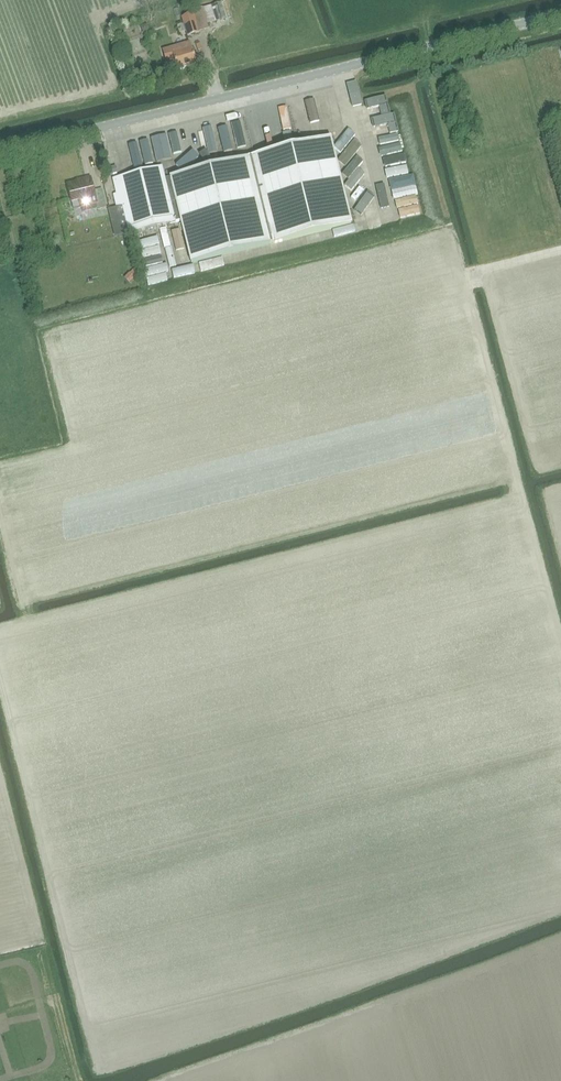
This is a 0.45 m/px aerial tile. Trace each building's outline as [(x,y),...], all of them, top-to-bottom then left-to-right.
[(201,8),(193,11),(194,14),(182,17),(183,23),(177,25),(179,34),(186,32),(187,36),(199,33),(198,32),(207,29),(206,24),(227,18),(222,2),(201,8)] [(150,30),(148,24),(141,26),(143,33),(150,30)] [(142,36),(140,30),(134,32),(136,38),(142,36)] [(197,64),(190,42),(163,50),(167,64),(175,61),(178,70),(197,64)] [(300,142),(306,141),(300,111),(293,113),(300,142)] [(191,263),(270,244),(352,224),(331,138),(249,158),(170,177),(170,178),(165,179),(162,167),(118,178),(113,180),(116,195),(113,196),(116,208),(108,210),(111,221),(125,218),(128,234),(132,233),(175,222),(181,221),(191,263)] [(68,187),(72,203),(73,203),(74,205),(75,207),(78,208),(80,208),(96,204),(98,210),(106,208),(102,190),(94,192),(91,178),(82,181),(80,184),(68,187)] [(126,285),(134,279),(129,272),(121,279),(126,285)]
